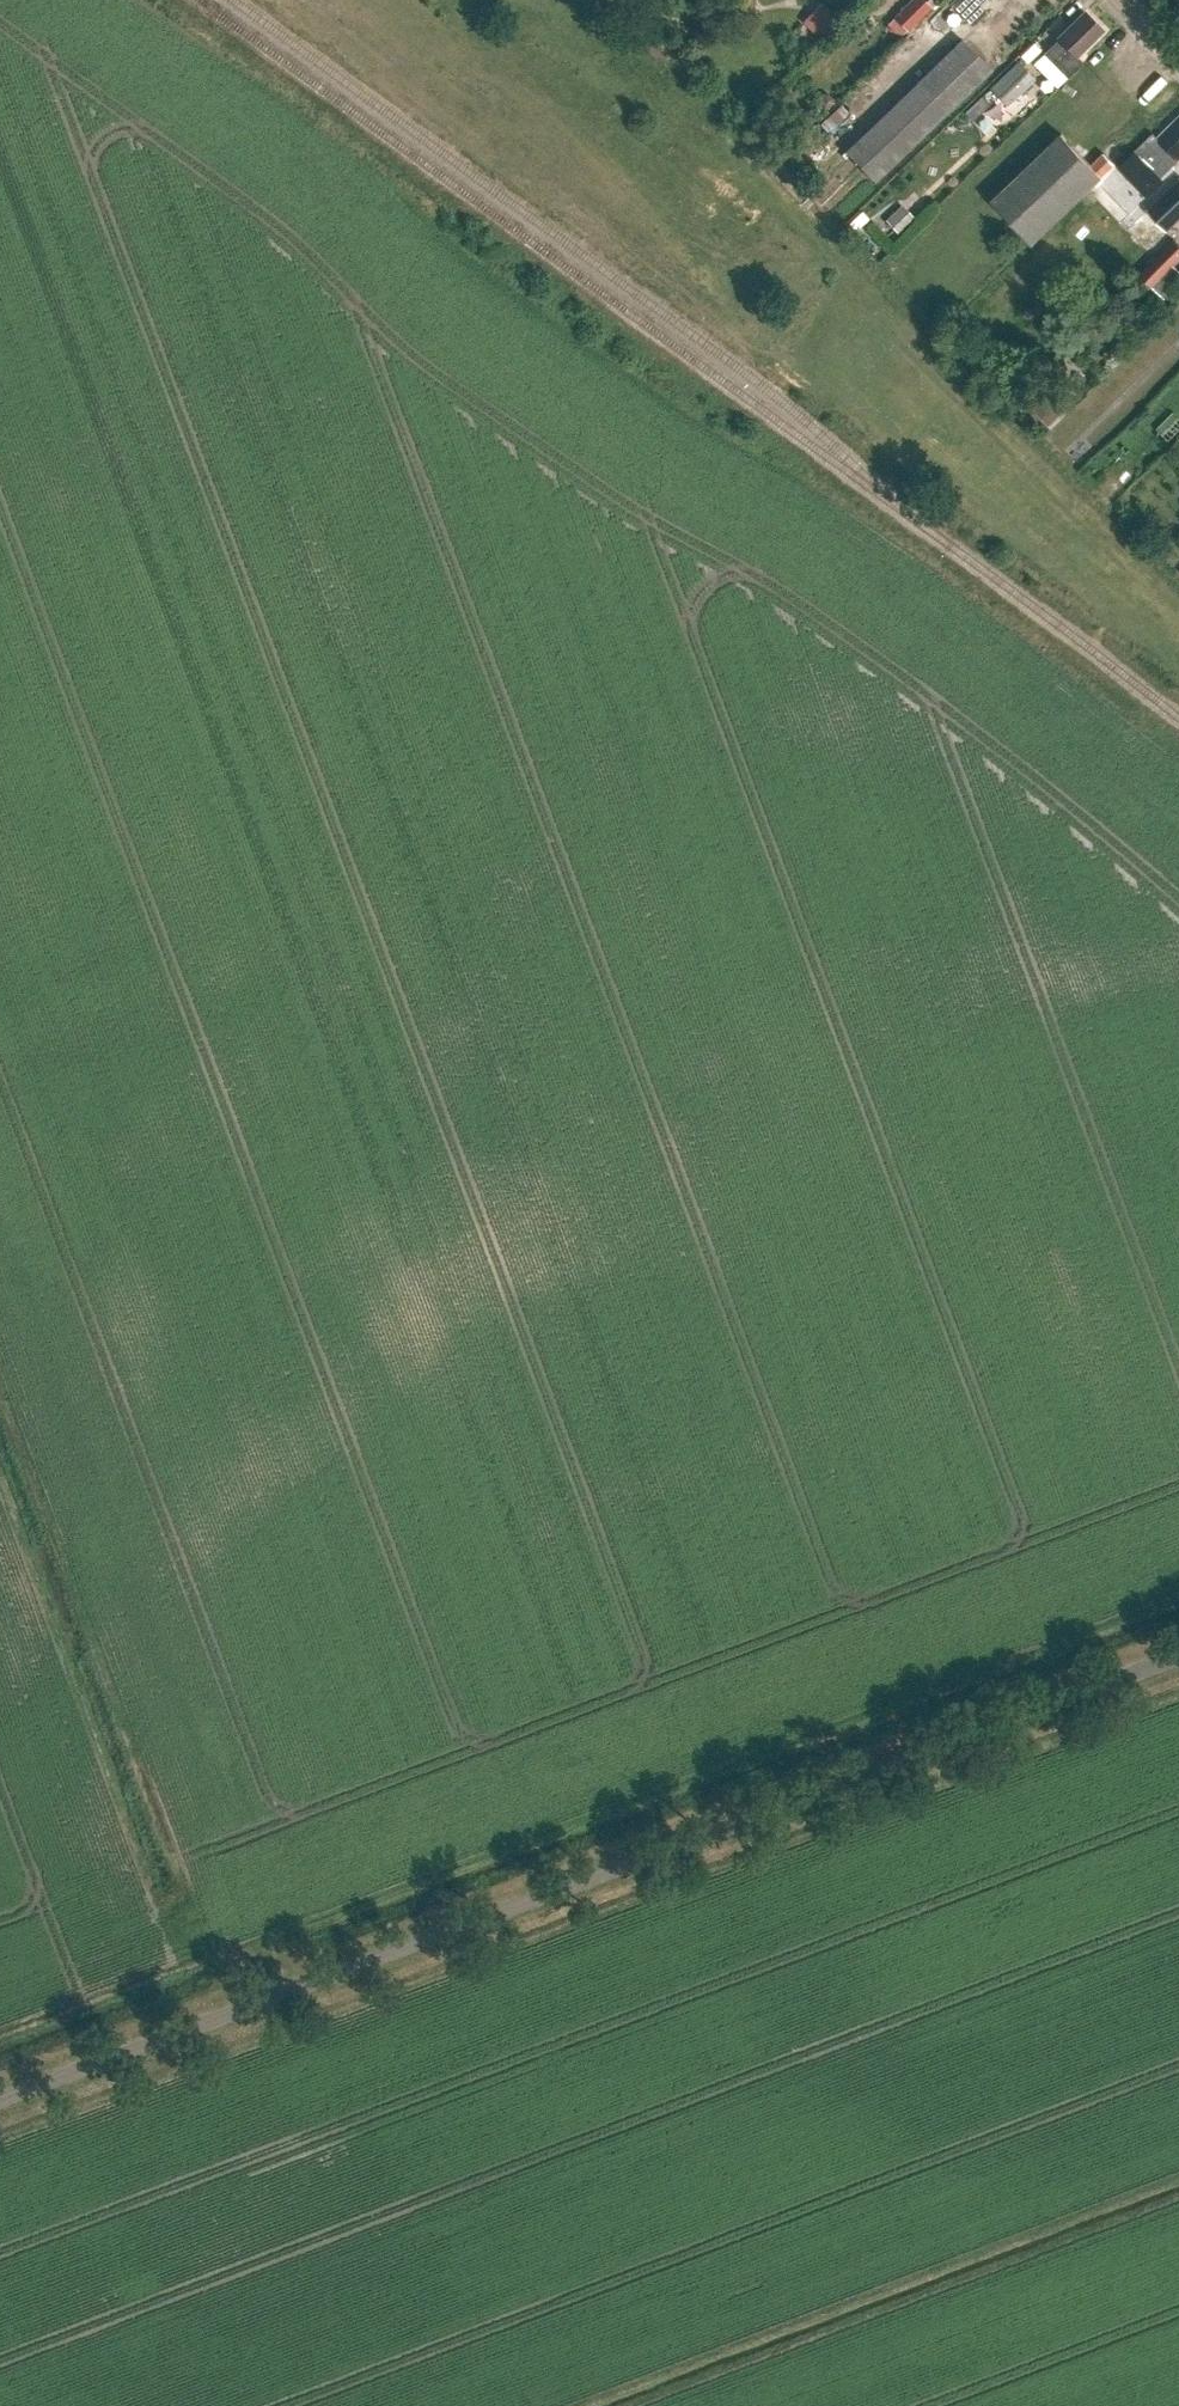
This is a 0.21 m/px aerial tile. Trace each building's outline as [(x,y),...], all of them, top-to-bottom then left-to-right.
[(932,8),(933,9),(942,0),(929,0),(927,2),(925,0),(911,0),(894,17),(894,18),(907,31),(908,32),(932,8)] [(843,28),(825,7),(805,25),(823,46),(843,28)] [(1076,57),(1102,30),(1083,12),(1057,39),(1058,41),(1033,65),(1056,89),(1083,63),(1076,57)] [(900,38),(907,31),(894,18),(887,25),(900,38)] [(875,183),(991,72),(961,40),(845,152),(875,183)] [(1018,61),(990,88),(1008,106),(1036,79),(1018,61)] [(818,102),(823,107),(829,108),(834,102),(834,100),(834,97),(829,92),(823,92),(818,96),(818,102)] [(973,122),(990,106),(982,97),(965,114),(973,122)] [(828,132),(849,113),(841,105),(820,124),(828,132)] [(805,131),(818,119),(809,109),(796,122),(805,131)] [(1178,160),(1178,118),(1158,139),(1154,135),(1136,153),(1135,152),(1119,168),(1148,197),(1163,182),(1149,167),(1166,150),(1178,162),(1178,160)] [(1096,183),(1114,166),(1103,155),(1092,167),(1061,135),(992,202),(1033,244),(1096,183)] [(1178,222),(1178,180),(1146,211),(1167,233),(1178,222)] [(1155,265),(1170,280),(1178,270),(1178,243),(1178,242),(1155,265)] [(1055,374),(1068,370),(1064,357),(1051,362),(1055,374)] [(1048,427),(1066,411),(1052,395),(1034,412),(1048,427)]
